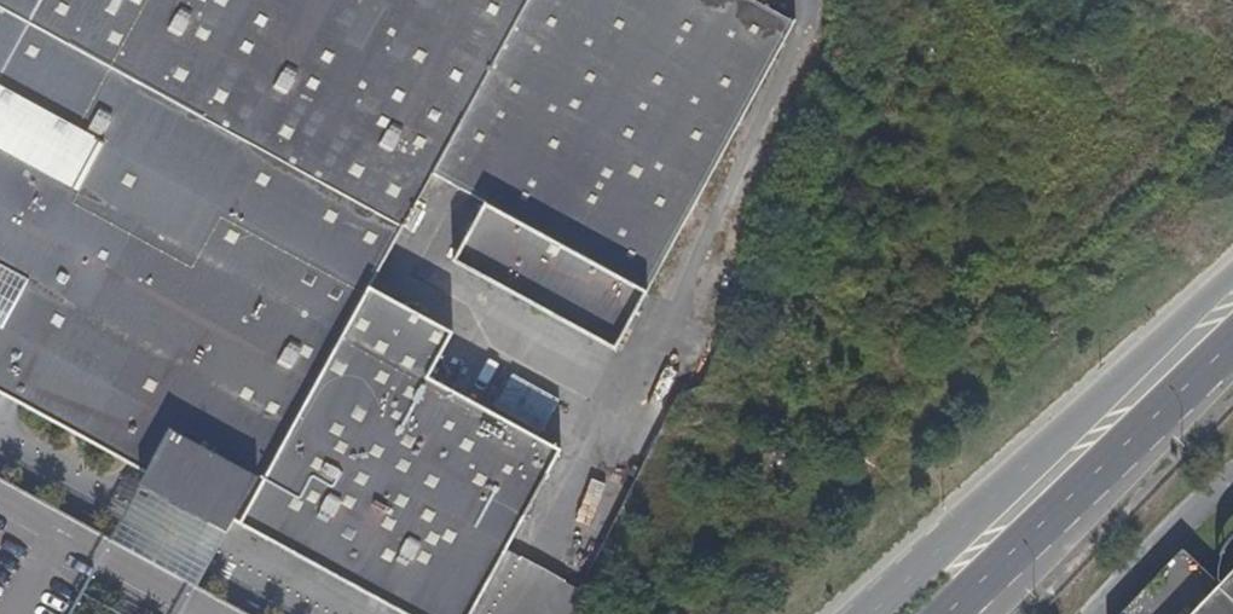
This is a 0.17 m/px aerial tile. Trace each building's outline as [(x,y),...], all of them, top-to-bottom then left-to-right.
[(155,473),(149,485),(236,533),(243,521),(416,613),(480,613),(570,449),(436,377),(461,332),(405,302),(393,324),(365,310),(439,173),(492,201),(460,261),(624,349),(798,26),(750,0),(0,0),(0,390),(155,473)] [(207,586),(119,539),(0,474),(0,613),(258,613),(207,586)] [(236,533),(149,485),(119,539),(207,586),(236,533)] [(1186,548),(1123,613),(1190,613),(1221,581),(1186,548)] [(1221,581),(1190,613),(1232,613),(1232,569),(1221,581)]
